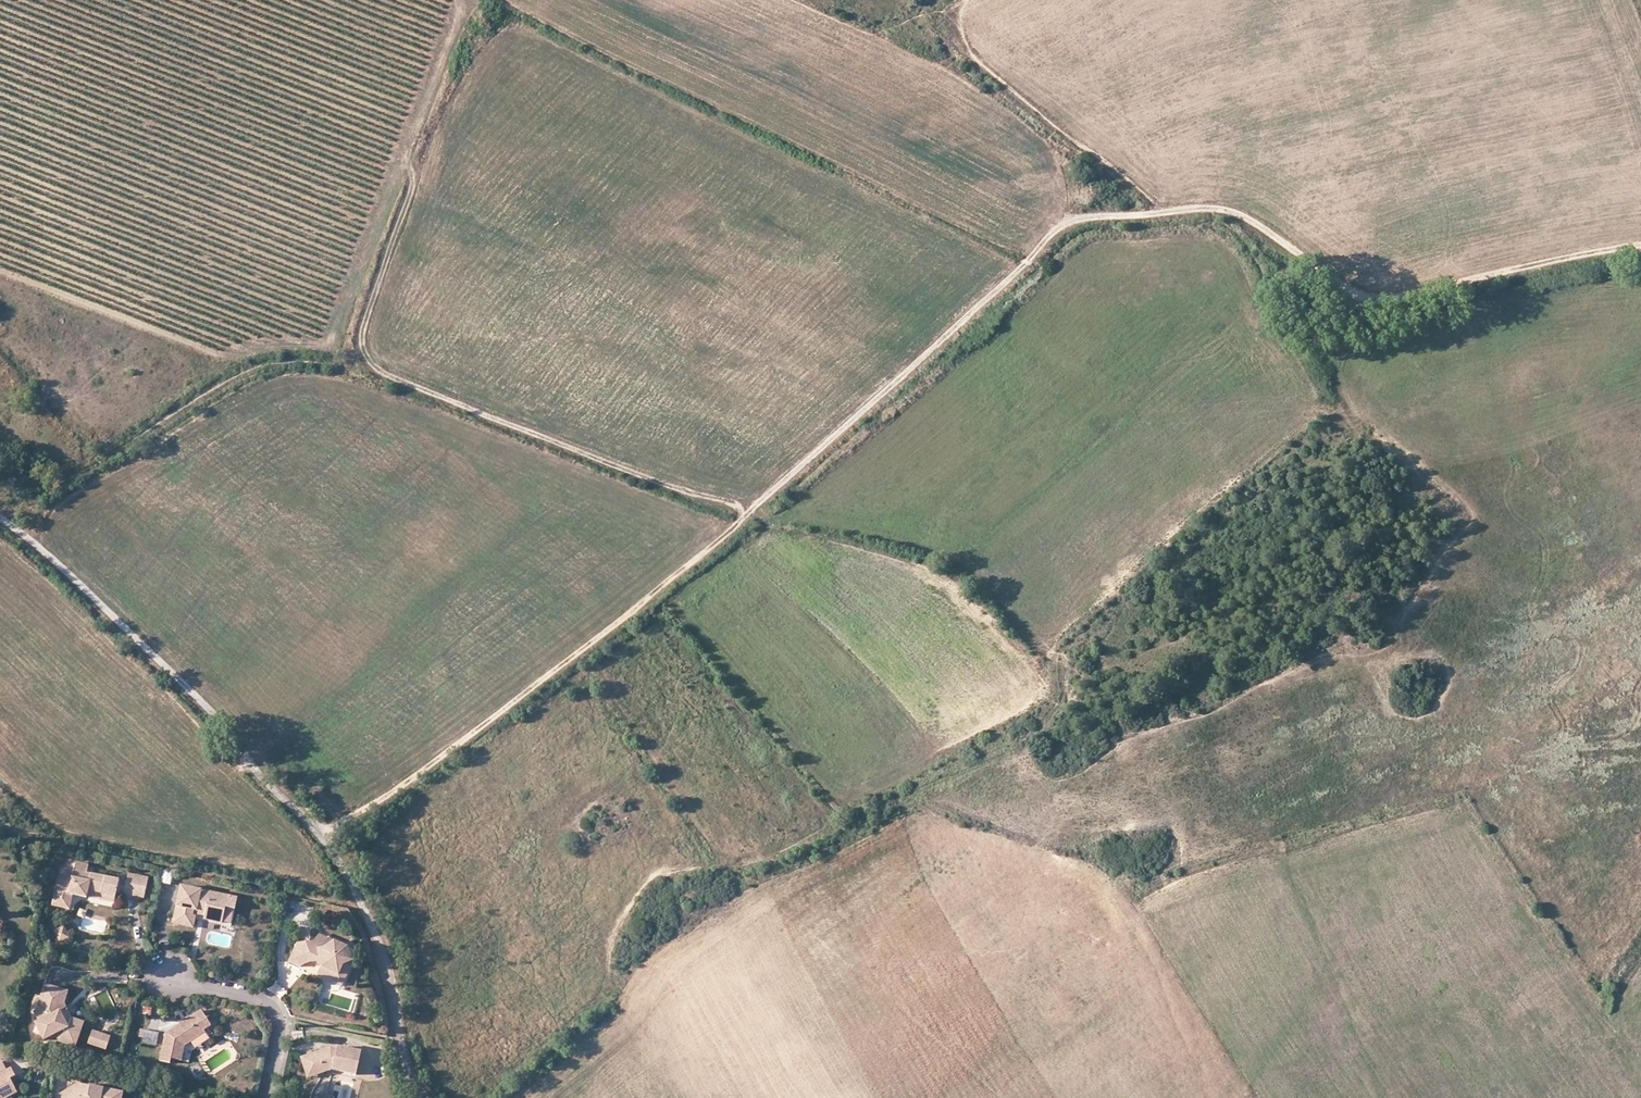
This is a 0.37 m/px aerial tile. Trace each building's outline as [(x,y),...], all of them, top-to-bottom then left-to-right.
[(73,869),(86,872),(87,864),(75,862),(73,869)] [(71,882),(73,869),(62,867),(59,879),(71,882)] [(115,892),(118,879),(86,872),(73,869),(71,882),(59,879),(57,878),(53,895),(61,896),(61,900),(69,901),(72,894),(85,897),(85,896),(87,890),(114,895),(115,892)] [(168,870),(160,869),(157,880),(165,882),(168,870)] [(128,873),(127,880),(124,894),(144,898),(148,876),(128,873)] [(124,894),(127,880),(118,879),(115,892),(124,894)] [(179,886),(172,916),(189,920),(190,916),(192,909),(203,912),(221,916),(225,896),(179,886)] [(113,902),(114,895),(87,890),(85,896),(113,902)] [(68,908),(69,901),(61,900),(61,896),(53,895),(51,904),(68,908)] [(235,898),(225,896),(223,905),(233,907),(235,898)] [(219,922),(221,916),(203,912),(202,918),(219,922)] [(189,920),(172,916),(171,922),(191,926),(193,917),(190,916),(189,920)] [(61,926),(52,930),(58,940),(66,936),(61,926)] [(320,935),(314,941),(319,948),(326,947),(333,941),(320,935)] [(319,948),(314,941),(297,943),(289,962),(301,967),(304,965),(307,964),(311,963),(313,963),(315,963),(317,964),(319,965),(321,966),(338,974),(343,965),(353,961),(348,947),(333,941),(326,947),(319,948)] [(338,974),(321,966),(318,975),(342,985),(354,962),(353,961),(343,965),(338,974)] [(76,1049),(81,1031),(66,1027),(57,1009),(55,1005),(58,991),(44,986),(36,1010),(33,1012),(39,1022),(35,1024),(45,1042),(56,1035),(61,1043),(76,1049)] [(66,1027),(81,1031),(83,1024),(72,1021),(64,1006),(67,994),(58,991),(55,1005),(57,1009),(66,1027)] [(211,1029),(201,1013),(165,1035),(159,1062),(167,1064),(168,1060),(180,1063),(182,1049),(204,1036),(202,1034),(211,1029)] [(157,1046),(158,1034),(146,1032),(144,1044),(157,1046)] [(110,1038),(93,1034),(89,1045),(106,1050),(110,1038)] [(337,1047),(336,1050),(335,1053),(332,1053),(331,1048),(330,1048),(307,1055),(311,1070),(322,1067),(324,1072),(331,1070),(356,1075),(361,1052),(337,1047)] [(308,1077),(324,1072),(322,1067),(311,1070),(307,1055),(301,1057),(308,1077)] [(19,1093),(12,1079),(17,1076),(13,1068),(8,1071),(0,1075),(0,1097),(9,1097),(19,1093)] [(61,1097),(121,1097),(122,1093),(89,1086),(88,1088),(76,1085),(59,1095),(61,1097)]
